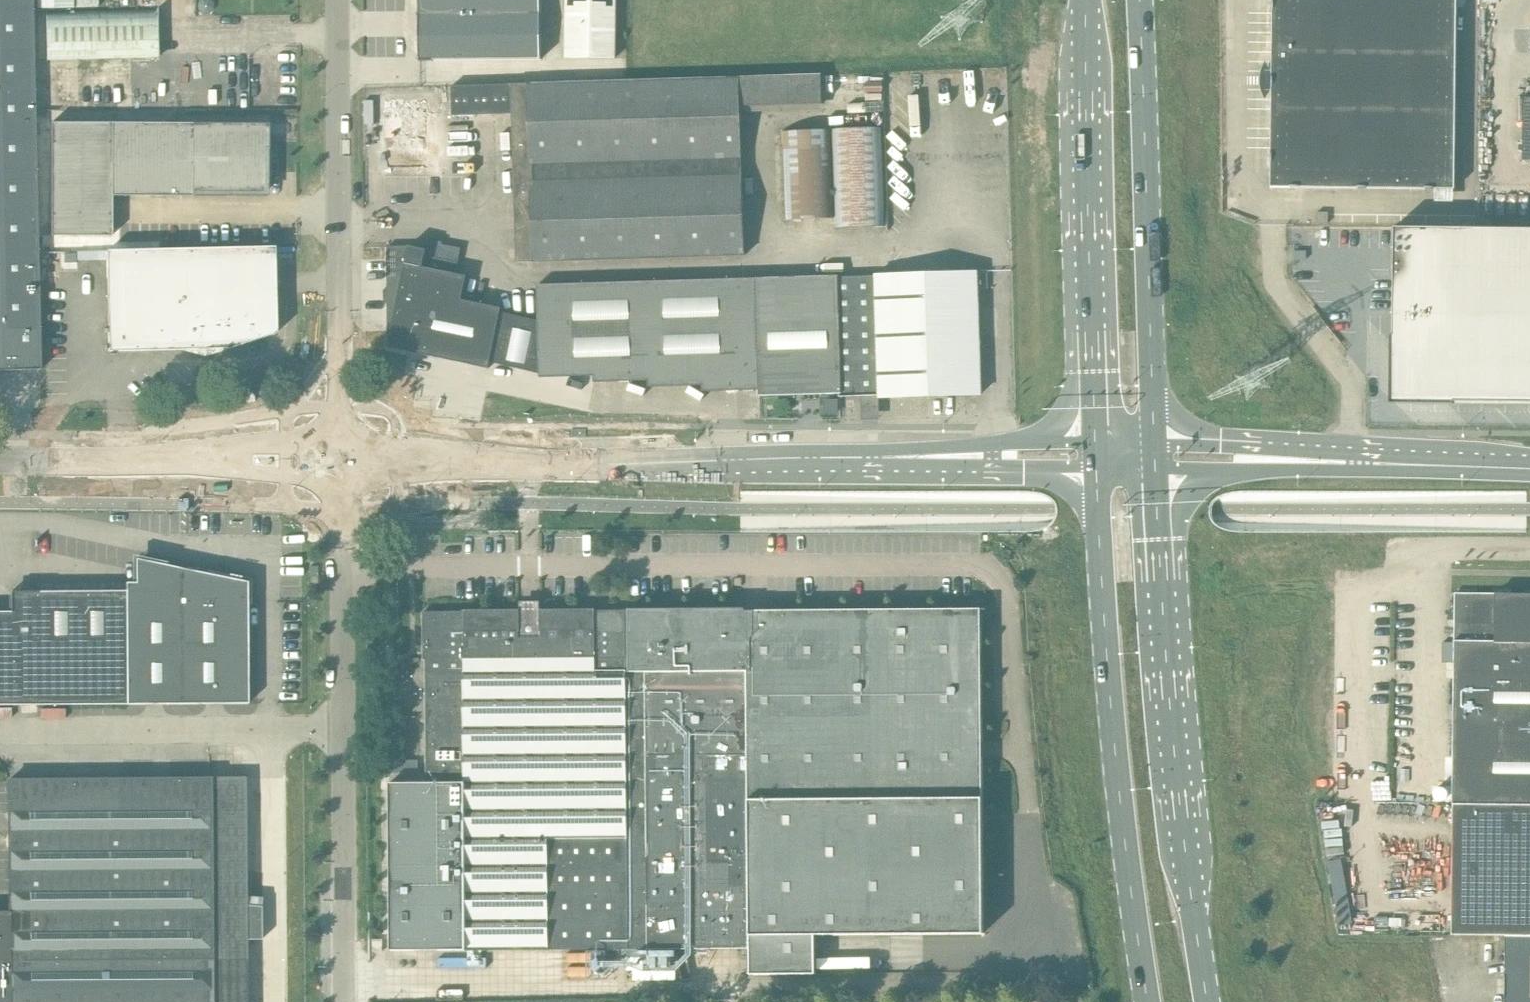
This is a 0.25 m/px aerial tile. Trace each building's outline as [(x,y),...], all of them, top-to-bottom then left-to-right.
[(33,9),(33,0),(0,0),(0,10),(33,9)] [(37,9),(74,8),(74,0),(37,0),(37,9)] [(424,63),(546,59),(544,0),(422,0),(424,63)] [(565,58),(616,58),(617,0),(566,0),(565,58)] [(1270,187),(1455,189),(1457,0),(1272,0),(1270,187)] [(0,10),(0,50),(34,49),(33,9),(0,10)] [(47,60),(84,59),(159,57),(158,9),(46,12),(47,60)] [(35,89),(34,49),(0,50),(0,90),(35,89)] [(472,85),(452,86),(453,116),(513,114),(517,262),(537,262),(744,256),(740,78),(472,85)] [(36,129),(35,89),(0,90),(0,130),(36,129)] [(387,98),(389,170),(432,169),(430,97),(387,98)] [(192,196),(192,192),(192,123),(51,122),(51,235),(112,235),(112,195),(192,196)] [(192,123),(192,192),(265,192),(265,148),(269,148),(269,123),(192,122),(192,123)] [(885,226),(881,127),(832,128),(834,173),(836,227),(885,226)] [(37,169),(36,129),(0,130),(0,170),(37,169)] [(833,219),(830,129),(781,131),(784,221),(833,219)] [(38,209),(37,169),(0,170),(0,210),(38,209)] [(38,249),(38,209),(0,210),(0,250),(38,249)] [(1317,212),(1317,223),(1328,223),(1328,212),(1317,212)] [(1394,226),(1392,341),(1392,401),(1448,402),(1529,403),(1529,227),(1394,226)] [(702,391),(758,390),(754,279),(538,285),(539,321),(500,313),(501,309),(461,300),(466,276),(456,274),(462,248),(434,243),(433,251),(407,246),(387,246),(388,347),(489,368),(490,361),(540,373),(540,377),(594,375),(594,382),(648,380),(648,386),(702,385),(702,391)] [(277,333),(275,246),(107,250),(110,351),(230,348),(277,333)] [(39,289),(38,249),(0,250),(0,290),(39,289)] [(86,251),(77,251),(77,259),(86,259),(86,251)] [(1295,251),(1295,259),(1307,259),(1306,251),(1295,251)] [(876,275),(880,395),(880,397),(980,393),(977,272),(876,275)] [(876,275),(837,276),(840,393),(840,396),(880,395),(876,275)] [(840,393),(837,276),(754,279),(758,390),(759,396),(840,393)] [(0,290),(0,291),(2,370),(41,369),(39,289),(0,290)] [(126,590),(127,704),(248,703),(248,671),(246,671),(246,634),(248,634),(248,601),(245,601),(245,583),(197,572),(198,570),(166,563),(165,565),(138,559),(138,582),(126,582),(126,590)] [(127,704),(126,590),(11,591),(11,611),(0,611),(0,705),(127,704)] [(1452,814),(1529,815),(1529,593),(1455,592),(1452,814)] [(427,782),(390,782),(391,950),(466,949),(466,950),(467,950),(750,948),(750,973),(816,973),(816,934),(984,932),(981,606),(628,608),(628,610),(595,610),(595,609),(465,609),(465,611),(423,611),(424,659),(426,659),(427,782)] [(246,939),(262,939),(262,906),(262,904),(245,905),(244,778),(9,780),(10,911),(0,911),(0,1001),(246,1001),(246,939)] [(1452,814),(1451,934),(1505,935),(1529,935),(1529,815),(1452,814)] [(1505,1001),(1529,1001),(1529,935),(1505,935),(1505,1001)]
